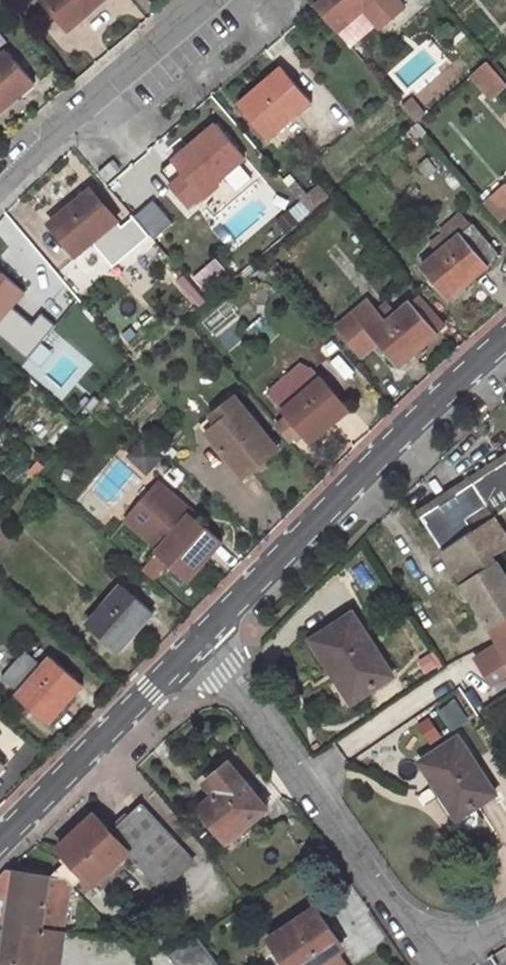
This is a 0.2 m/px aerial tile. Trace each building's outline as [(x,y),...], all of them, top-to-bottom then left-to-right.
[(69,27),(83,15),(84,17),(103,0),(45,0),(69,27)] [(377,0),(323,0),(317,6),(352,46),(378,24),(374,20),(366,10),(377,0)] [(366,10),(374,20),(398,0),(377,0),(366,10)] [(374,20),(378,24),(382,29),(406,7),(400,0),(398,0),(374,20)] [(0,57),(0,112),(23,93),(21,91),(34,80),(8,50),(0,57)] [(494,95),(505,84),(505,80),(490,61),(475,73),(494,95)] [(284,68),(241,104),(270,138),(299,113),(298,112),(311,100),(284,68)] [(216,184),(246,157),(218,124),(163,171),(188,199),(190,201),(195,201),(199,200),(205,195),(202,193),(215,182),(216,184)] [(117,159),(102,172),(109,181),(124,167),(117,159)] [(293,188),(303,200),(309,195),(299,182),(293,188)] [(481,205),(499,225),(505,219),(505,185),(505,184),(481,205)] [(309,195),(303,200),(313,211),(328,198),(318,186),(309,195)] [(118,221),(91,190),(52,223),(77,253),(91,241),(93,243),(118,221)] [(472,273),(486,262),(488,264),(500,254),(473,221),(469,225),(459,213),(442,228),(445,231),(452,239),(441,249),(421,267),(448,299),(475,276),(472,273)] [(133,217),(118,230),(140,255),(155,243),(133,217)] [(441,249),(452,239),(445,231),(434,241),(441,249)] [(258,253),(252,246),(237,258),(244,266),(258,253)] [(230,275),(220,264),(199,283),(209,293),(230,275)] [(0,270),(0,322),(15,305),(12,303),(23,290),(0,270)] [(185,273),(179,279),(202,305),(208,300),(185,273)] [(444,323),(421,296),(413,303),(437,330),(444,323)] [(372,334),(386,321),(368,300),(338,326),(362,354),(378,341),(372,334)] [(413,303),(411,300),(386,321),(372,334),(378,341),(397,364),(411,352),(413,354),(438,332),(437,330),(413,303)] [(310,441),(337,417),(335,416),(348,405),(323,375),(283,408),(286,412),(274,422),(288,438),(299,428),(310,441)] [(279,449),(243,404),(211,431),(221,445),(220,446),(244,476),(279,449)] [(504,503),(485,475),(422,516),(444,551),(496,517),(493,511),(502,505),(504,503)] [(159,547),(156,551),(187,578),(210,553),(208,551),(219,537),(191,513),(192,511),(157,480),(125,518),(159,547)] [(502,505),(493,511),(496,517),(505,511),(502,505)] [(505,531),(505,511),(496,517),(505,531)] [(505,547),(505,531),(496,517),(444,551),(463,581),(497,560),(493,554),(505,547)] [(505,649),(505,575),(505,573),(497,560),(463,581),(505,649)] [(123,585),(88,624),(120,652),(144,625),(142,623),(152,610),(123,585)] [(352,614),(312,639),(334,673),(340,669),(357,697),(392,675),(352,614)] [(52,656),(18,695),(49,722),(73,696),(71,694),(81,681),(52,656)] [(340,669),(334,673),(351,701),(357,697),(340,669)] [(455,701),(444,709),(455,728),(467,720),(455,701)] [(458,737),(421,761),(458,818),(494,794),(458,737)] [(230,763),(211,778),(221,790),(214,796),(200,807),(228,842),(266,808),(230,763)] [(221,790),(211,778),(204,783),(214,796),(221,790)] [(94,885),(129,852),(163,887),(194,858),(143,804),(112,832),(94,814),(58,846),(69,858),(50,878),(68,881),(72,884),(74,887),(85,876),(94,885)] [(3,964),(33,964),(34,954),(60,959),(63,959),(67,932),(63,931),(72,884),(68,881),(50,878),(6,870),(0,876),(0,898),(12,900),(3,964)] [(269,939),(270,942),(251,954),(258,964),(349,964),(324,928),(329,924),(317,906),(269,939)] [(177,964),(219,964),(196,935),(170,955),(177,964)] [(505,960),(505,947),(491,957),(496,964),(499,964),(505,960)] [(60,959),(34,954),(33,964),(59,964),(60,959)]
